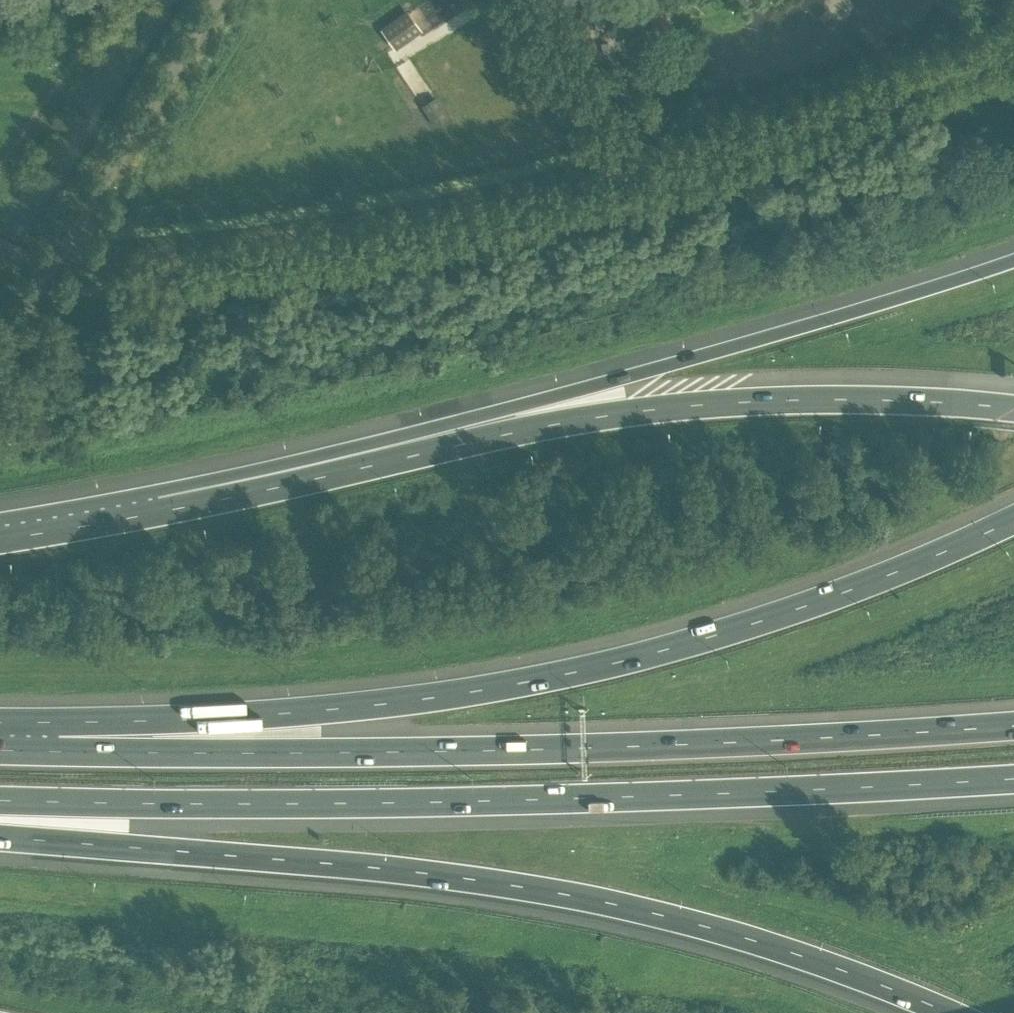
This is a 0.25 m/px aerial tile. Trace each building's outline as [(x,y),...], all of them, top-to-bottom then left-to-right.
[(407,13),(384,30),(396,46),(419,30),(407,13)] [(438,100),(431,104),(424,109),(435,126),(449,117),(438,100)]
